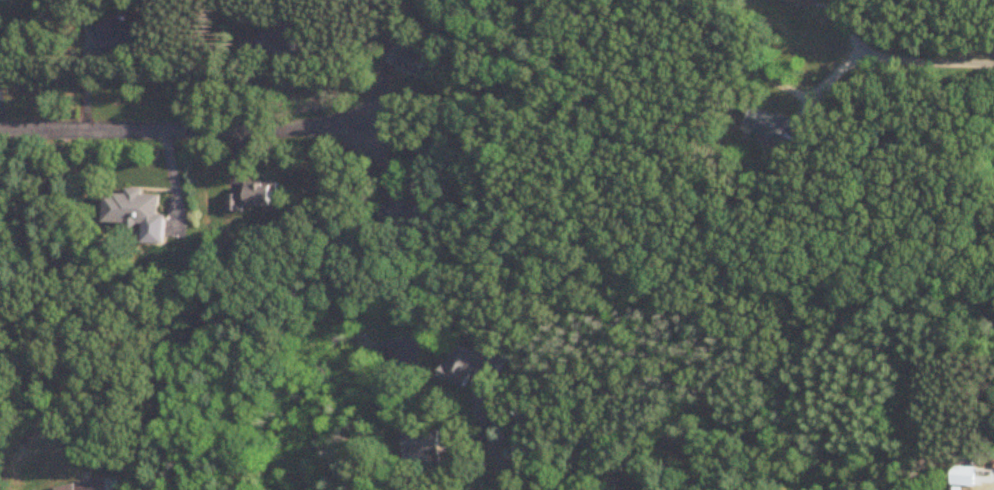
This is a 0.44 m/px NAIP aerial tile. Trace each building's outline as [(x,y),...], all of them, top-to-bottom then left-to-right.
[(261,57),(297,57),(297,36),(261,36),(261,57)] [(781,144),(790,124),(752,107),(743,127),(781,144)] [(246,206),(278,206),(278,184),(248,184),(248,194),(228,194),(228,212),(246,212),(246,206)] [(165,215),(157,215),(157,196),(140,196),(140,189),(124,189),(124,194),(103,194),(102,224),(143,225),(142,244),(164,244),(165,215)] [(503,360),(478,350),(477,354),(454,346),(441,380),(465,389),(473,368),(497,377),(503,360)] [(404,456),(438,456),(438,432),(404,432),(404,456)] [(973,473),(956,473),(956,489),(973,489),(973,473)]
